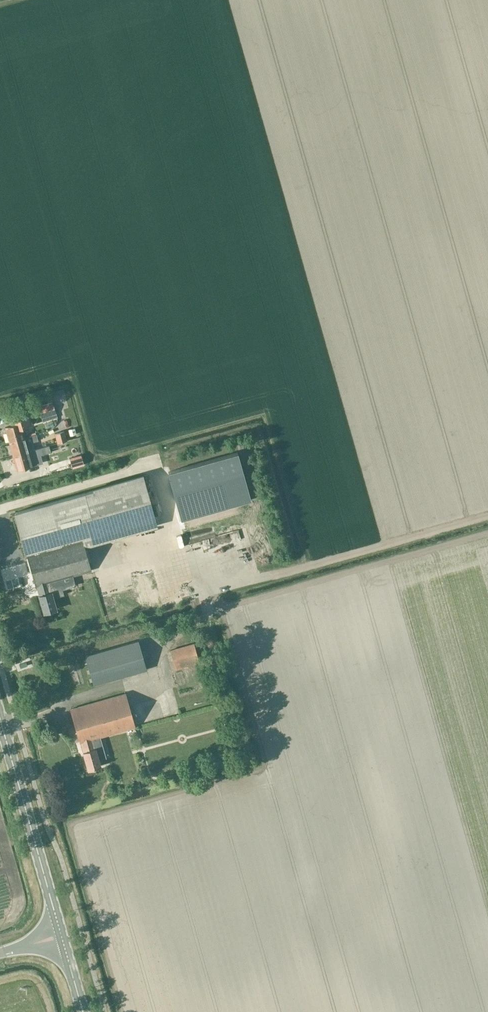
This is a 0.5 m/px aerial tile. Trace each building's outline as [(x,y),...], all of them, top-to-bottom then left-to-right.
[(39,406),(42,416),(55,412),(53,402),(39,406)] [(8,441),(23,437),(21,428),(30,425),(26,409),(9,414),(12,425),(4,427),(8,441)] [(64,430),(54,433),(57,443),(66,440),(64,430)] [(32,442),(38,440),(36,433),(23,437),(8,441),(12,455),(34,449),(32,442)] [(16,470),(31,465),(28,456),(34,455),(35,456),(44,454),(42,447),(34,449),(12,455),(16,470)] [(249,499),(236,451),(166,471),(180,518),(249,499)] [(90,570),(83,547),(157,526),(142,474),(92,488),(92,490),(15,511),(26,552),(35,586),(38,585),(40,594),(38,595),(43,613),(56,609),(51,591),(49,592),(46,582),(90,570)] [(214,554),(200,557),(202,569),(216,567),(214,554)] [(141,653),(137,640),(84,655),(93,685),(146,670),(143,659),(149,657),(147,652),(141,653)] [(175,669),(199,662),(193,643),(170,650),(175,669)] [(100,736),(134,727),(125,693),(70,709),(79,742),(82,741),(84,751),(82,751),(87,769),(100,765),(98,759),(106,757),(100,736)]
